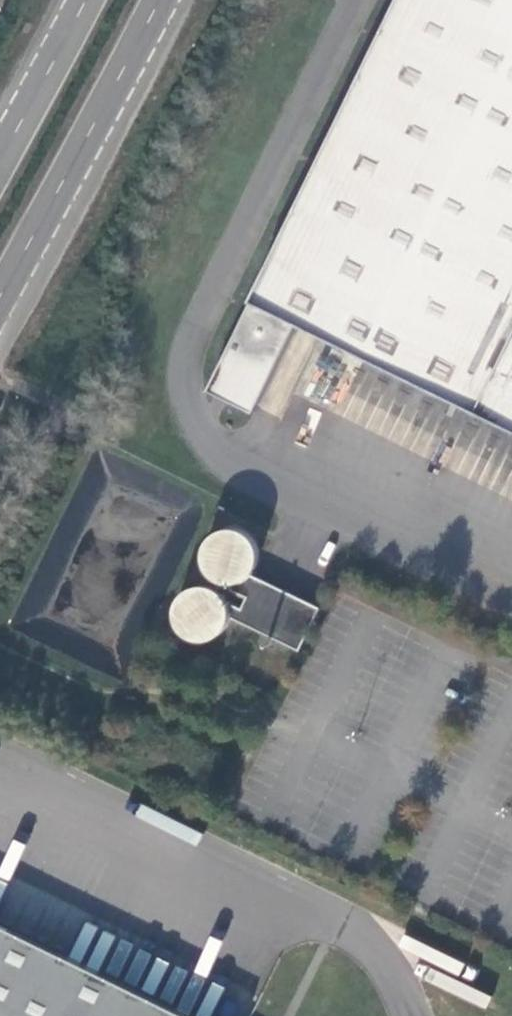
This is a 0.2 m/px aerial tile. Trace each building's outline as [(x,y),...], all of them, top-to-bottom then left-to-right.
[(252,300),(209,390),(254,412),(299,323),(511,428),(511,0),(399,0),(252,300)] [(207,568),(210,573),(213,576),(218,580),(225,582),(234,583),(235,583),(238,582),(241,581),(245,580),(247,578),(250,576),(251,575),(256,567),(258,561),(259,554),(256,544),(252,538),(247,534),(241,530),(231,529),(224,529),(218,532),(210,538),(206,544),(204,554),(204,561),(207,568)] [(299,651),(320,608),(251,575),(250,576),(247,578),(245,580),(241,581),(238,582),(235,583),(234,583),(234,591),(245,596),(240,607),(226,599),(227,602),(228,606),(229,609),(229,612),(229,616),(229,617),(299,651)] [(203,586),(193,588),(190,590),(185,593),(180,599),(177,605),(176,611),(176,618),(178,624),(182,630),(186,635),(192,638),(199,640),(209,640),(215,637),(223,631),(227,625),(229,617),(229,616),(229,612),(229,609),(228,606),(227,602),(226,599),(221,594),(213,588),(203,586)] [(134,987),(151,954),(85,922),(68,955),(134,987)] [(0,923),(0,1015),(193,1015),(0,923)]
